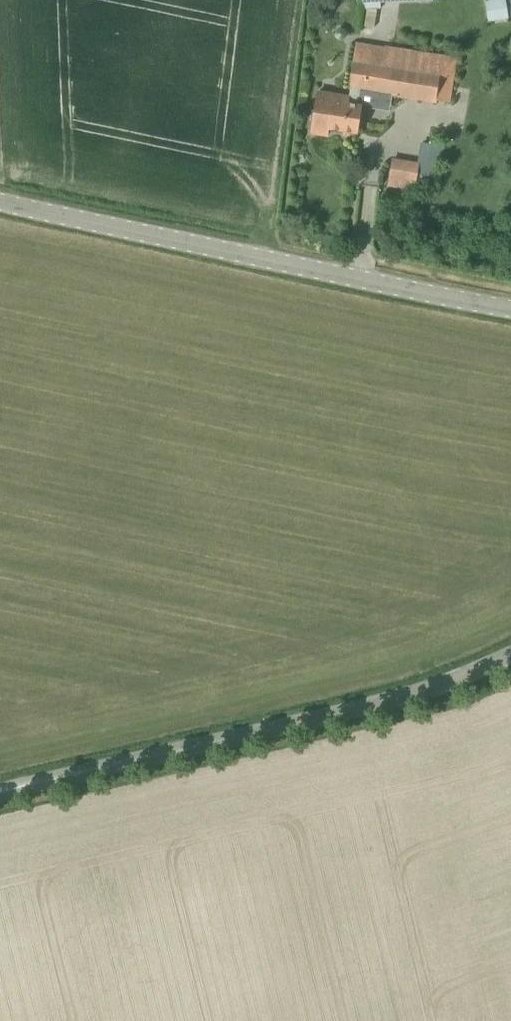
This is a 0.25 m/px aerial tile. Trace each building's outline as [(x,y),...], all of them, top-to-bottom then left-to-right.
[(362,9),(367,8),(378,8),(381,8),(381,2),(419,0),(362,0),(362,9)] [(506,0),(486,0),(489,19),(508,16),(506,0)] [(318,91),(315,113),(312,132),(328,135),(329,128),(357,132),(361,105),(359,105),(361,90),(437,102),(437,100),(450,102),(457,59),(356,43),(349,88),(352,88),(350,97),(318,91)] [(392,158),(388,186),(416,190),(420,161),(392,158)]
